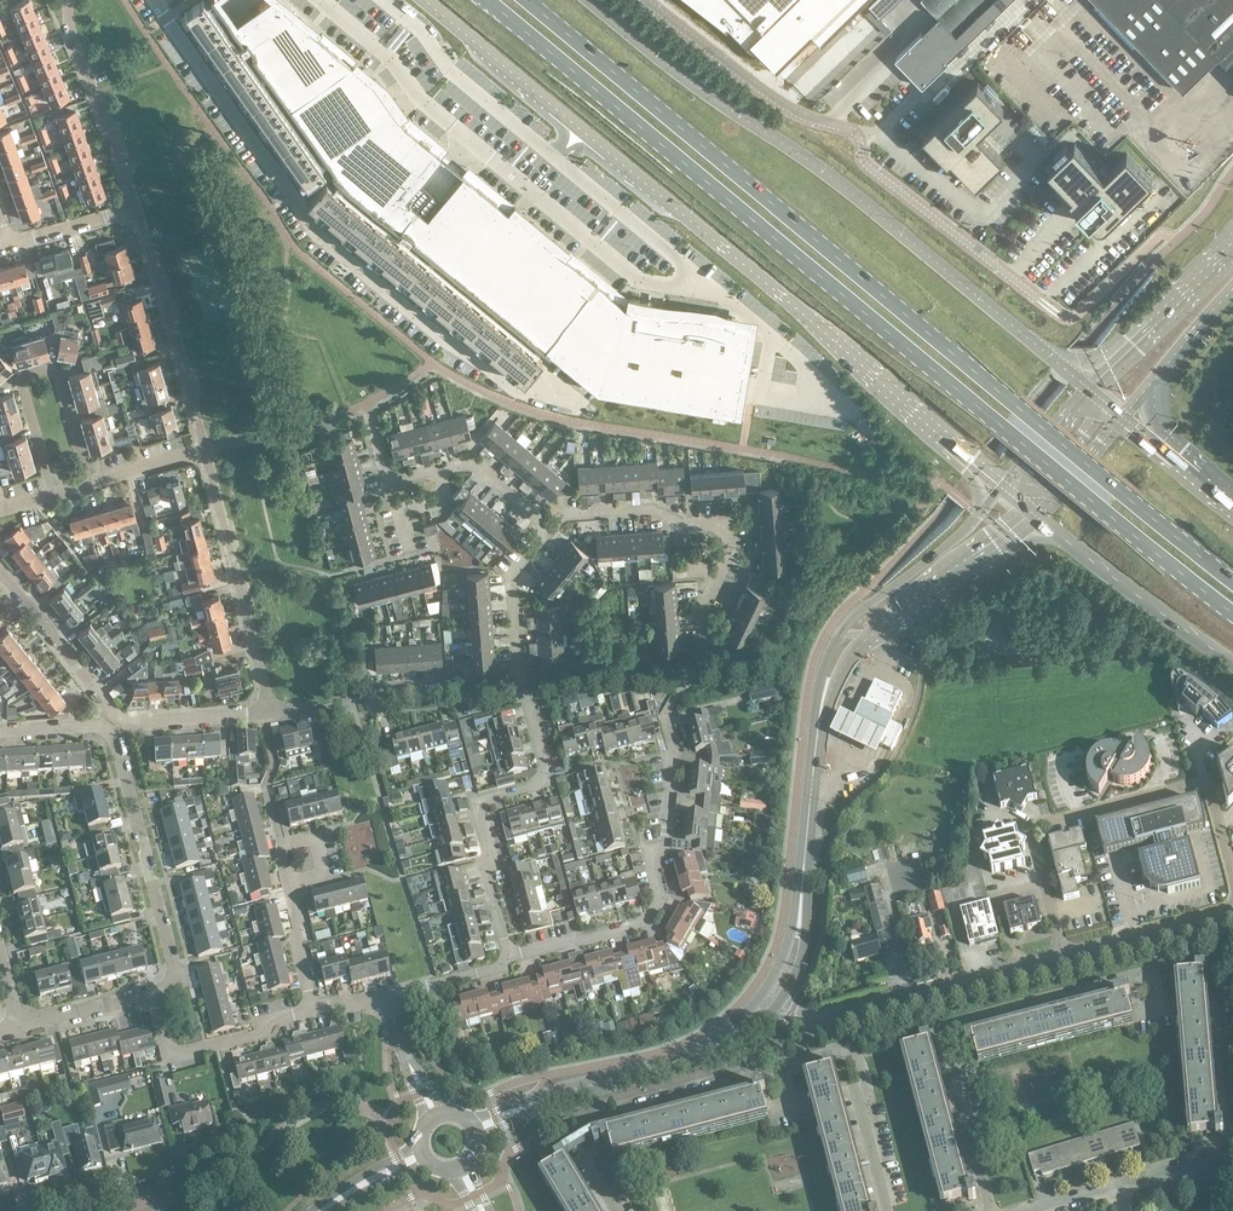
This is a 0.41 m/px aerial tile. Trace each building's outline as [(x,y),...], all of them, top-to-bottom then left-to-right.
[(35,13),(29,0),(25,0),(11,6),(17,20),(35,13)] [(184,13),(306,185),(325,172),(203,0),(202,0),(184,13)] [(231,25),(243,41),(246,39),(254,51),(251,53),(334,169),(331,172),(387,219),(398,228),(400,225),(412,234),(410,237),(596,391),(733,415),(747,328),(649,312),(651,300),(627,296),(625,307),(463,174),(441,155),(404,125),(394,111),(388,103),(382,95),(373,82),(338,52),(274,0),(267,0),(236,21),(233,23),(231,25)] [(727,27),(730,24),(749,43),(762,53),(764,51),(777,65),(813,31),(821,40),(862,0),(693,0),(727,27)] [(1012,0),(923,0),(939,17),(895,58),(921,87),(948,62),(947,61),(1012,0)] [(1182,91),(1218,57),(1226,65),(1232,59),(1232,0),(1095,0),(1182,91)] [(1095,14),(1107,25),(1111,21),(1099,10),(1095,14)] [(22,34),(40,27),(35,13),(17,20),(22,34)] [(28,48),(46,40),(40,27),(22,34),(28,48)] [(33,62),(52,54),(46,40),(28,48),(33,62)] [(7,56),(15,53),(12,46),(4,49),(7,56)] [(15,53),(7,56),(10,64),(18,60),(15,53)] [(39,75),(57,68),(52,54),(33,62),(39,75)] [(45,89),(63,82),(57,68),(39,75),(45,89)] [(18,84),(27,80),(24,73),(15,77),(18,84)] [(27,80),(18,84),(21,91),(30,87),(27,80)] [(924,134),(937,148),(940,145),(977,183),(1003,157),(979,132),(1004,108),(978,81),(924,134)] [(63,82),(45,89),(51,103),(69,96),(63,82)] [(6,102),(20,96),(19,92),(5,98),(6,102)] [(24,98),(27,105),(36,101),(33,94),(24,98)] [(20,96),(6,102),(8,105),(22,100),(20,96)] [(62,130),(80,124),(75,109),(56,115),(62,130)] [(80,124),(62,130),(66,144),(85,138),(80,124)] [(40,138),(48,135),(45,126),(37,129),(40,138)] [(15,143),(9,129),(0,132),(0,148),(15,143)] [(22,141),(36,136),(34,132),(20,137),(22,141)] [(48,135),(40,138),(42,144),(51,141),(48,135)] [(36,136),(22,141),(23,144),(37,139),(36,136)] [(85,138),(66,144),(71,158),(90,152),(85,138)] [(0,148),(0,156),(3,163),(20,157),(15,143),(0,148)] [(1106,225),(1107,224),(1153,180),(1127,153),(1105,174),(1075,143),(1048,169),(1088,210),(1085,213),(1095,224),(1097,225),(1098,226),(1100,226),(1101,226),(1103,226),(1104,226),(1105,225),(1106,225)] [(90,152),(71,158),(76,172),(95,166),(90,152)] [(50,166),(59,163),(56,155),(47,158),(50,166)] [(8,177),(25,171),(20,157),(3,163),(8,177)] [(31,169),(46,164),(44,159),(30,165),(31,169)] [(59,163),(50,166),(52,172),(61,169),(59,163)] [(46,164),(31,169),(33,172),(47,167),(46,164)] [(95,166),(76,172),(81,186),(100,180),(95,166)] [(25,171),(8,177),(13,191),(30,185),(25,171)] [(100,180),(81,186),(86,201),(105,194),(100,180)] [(490,350),(488,353),(504,366),(506,363),(517,373),(515,375),(523,382),(542,360),(536,354),(535,355),(520,343),(520,342),(509,332),(508,333),(493,320),(494,320),(482,310),(481,311),(466,298),(467,297),(455,288),(454,289),(439,276),(440,275),(428,266),(412,254),(413,253),(401,243),(400,244),(385,231),(386,230),(374,221),(374,222),(358,209),(359,208),(348,199),(347,200),(331,187),(332,186),(326,181),(307,203),(316,210),(318,208),(329,217),(327,219),(343,232),(345,230),(356,239),(354,241),(369,254),(371,252),(383,261),(381,264),(423,299),(425,297),(437,306),(435,308),(450,321),(452,319),(463,328),(461,331),(477,344),(479,341),(490,350)] [(60,194),(69,191),(66,183),(57,187),(60,194)] [(30,185),(13,191),(18,205),(34,199),(30,185)] [(42,196),(56,191),(54,187),(40,193),(42,196)] [(56,191),(42,196),(43,200),(53,196),(57,195),(56,191)] [(71,198),(69,191),(60,194),(62,201),(70,198),(71,198)] [(63,211),(62,208),(57,195),(53,196),(59,212),(63,211)] [(34,199),(18,205),(23,219),(40,213),(34,199)] [(110,265),(128,259),(124,245),(116,247),(113,239),(95,244),(98,253),(105,251),(108,258),(100,260),(102,267),(110,265)] [(59,269),(61,276),(68,274),(66,267),(73,265),(68,249),(55,253),(59,269)] [(59,269),(55,253),(40,257),(44,273),(47,273),(50,283),(62,279),(61,276),(59,269)] [(81,266),(82,266),(84,273),(92,270),(87,253),(78,256),(81,266)] [(128,259),(110,265),(114,280),(133,275),(128,259)] [(10,266),(19,297),(24,295),(22,289),(31,286),(29,278),(36,276),(31,261),(24,263),(24,262),(10,266)] [(19,297),(10,266),(0,269),(0,285),(0,286),(2,294),(8,292),(14,311),(22,308),(18,297),(19,297)] [(52,295),(47,277),(39,280),(44,297),(52,295)] [(90,297),(108,292),(105,281),(87,287),(90,297)] [(72,284),(63,287),(69,306),(58,309),(60,316),(74,311),(72,305),(78,303),(72,284)] [(101,298),(100,298),(86,302),(92,320),(105,316),(102,306),(104,305),(116,302),(113,293),(101,297),(101,298)] [(44,310),(40,296),(31,299),(35,312),(44,310)] [(128,318),(144,313),(140,298),(134,300),(133,298),(118,302),(123,319),(128,318)] [(105,308),(106,313),(118,310),(116,304),(105,308)] [(144,313),(128,318),(130,325),(120,328),(120,329),(114,331),(116,337),(149,328),(144,313)] [(28,339),(34,360),(39,359),(38,359),(49,356),(46,345),(53,343),(60,344),(62,328),(55,327),(54,332),(28,339)] [(95,344),(96,343),(102,342),(97,327),(91,329),(95,344)] [(62,328),(60,344),(57,356),(58,356),(59,355),(74,358),(76,346),(79,347),(80,339),(77,338),(78,331),(62,328)] [(149,328),(116,337),(113,338),(115,345),(129,341),(132,350),(153,344),(149,328)] [(4,360),(9,356),(16,353),(19,365),(29,361),(29,362),(34,360),(28,339),(2,347),(0,345),(0,356),(4,360)] [(130,363),(136,361),(133,351),(114,357),(117,367),(130,363)] [(82,365),(100,360),(98,353),(81,358),(82,365)] [(4,360),(0,356),(0,379),(11,369),(11,370),(12,369),(4,360)] [(24,374),(57,364),(54,356),(21,365),(24,374)] [(138,385),(163,377),(162,373),(159,362),(148,365),(146,359),(136,361),(130,363),(133,373),(139,371),(142,383),(138,384),(138,385)] [(100,360),(82,365),(84,372),(69,376),(72,387),(73,391),(94,385),(99,384),(94,369),(102,367),(100,360)] [(143,407),(158,402),(156,396),(168,393),(164,382),(165,382),(163,377),(138,385),(142,400),(141,400),(143,407)] [(94,385),(73,391),(74,396),(75,396),(78,407),(89,403),(91,410),(106,406),(103,396),(98,398),(94,385)] [(18,408),(16,403),(13,392),(0,396),(0,413),(18,408)] [(140,415),(135,392),(122,395),(127,417),(140,415)] [(158,402),(143,407),(145,414),(147,413),(151,429),(157,427),(157,430),(165,428),(164,425),(176,422),(171,406),(160,409),(158,402)] [(106,406),(91,410),(93,417),(81,420),(85,430),(84,431),(86,435),(111,428),(111,427),(106,428),(103,417),(109,415),(106,406)] [(13,433),(11,426),(22,423),(19,412),(18,408),(0,413),(0,425),(0,426),(0,436),(13,433)] [(713,412),(712,421),(724,423),(725,414),(713,412)] [(451,418),(457,441),(471,438),(468,429),(476,427),(473,415),(465,417),(464,415),(451,418)] [(489,448),(505,430),(495,421),(494,422),(488,417),(480,427),(485,432),(479,440),(489,448)] [(438,421),(445,445),(457,441),(451,418),(438,421)] [(126,423),(130,439),(137,437),(133,421),(126,423)] [(445,445),(438,421),(426,425),(432,448),(445,445)] [(432,448),(426,425),(413,428),(419,451),(432,448)] [(111,428),(86,435),(87,440),(90,450),(115,443),(111,428)] [(419,451),(413,428),(401,431),(407,455),(419,451)] [(118,447),(129,444),(125,430),(114,434),(118,447)] [(168,439),(175,437),(172,430),(166,432),(168,439)] [(335,457),(355,451),(350,430),(329,436),(335,457)] [(505,430),(489,448),(499,457),(515,439),(505,430)] [(407,455),(401,431),(387,435),(394,458),(407,455)] [(30,451),(29,447),(26,436),(15,439),(13,433),(0,436),(0,444),(1,443),(5,458),(30,451)] [(515,439),(499,457),(509,465),(525,447),(515,439)] [(483,456),(487,451),(483,447),(478,452),(483,456)] [(525,447),(509,465),(519,474),(535,456),(525,447)] [(30,451),(5,458),(5,459),(10,458),(14,472),(35,466),(31,456),(32,456),(30,451)] [(338,469),(359,464),(355,451),(335,457),(338,469)] [(487,451),(483,456),(487,460),(492,454),(487,451)] [(535,456),(519,474),(529,482),(545,464),(535,456)] [(643,462),(645,487),(656,486),(657,493),(658,493),(656,461),(643,462)] [(671,492),(669,468),(657,469),(657,461),(656,461),(658,493),(671,492)] [(645,487),(643,462),(630,463),(632,488),(645,487)] [(632,488),(630,463),(617,465),(619,489),(632,488)] [(341,482),(362,477),(359,464),(338,469),(341,482)] [(503,473),(507,468),(503,464),(498,469),(503,473)] [(545,464),(529,482),(539,491),(555,472),(545,464)] [(619,489),(617,465),(604,466),(606,490),(619,489)] [(606,490),(604,466),(591,467),(593,491),(606,490)] [(593,491),(591,467),(577,468),(578,492),(593,491)] [(669,468),(671,492),(684,491),(683,467),(669,468)] [(507,468),(503,473),(507,477),(512,471),(507,468)] [(756,490),(757,503),(779,502),(778,488),(761,489),(760,470),(743,471),(743,470),(729,471),(731,492),(756,490)] [(716,472),(718,493),(731,492),(729,471),(716,472)] [(555,472),(539,491),(549,500),(565,481),(555,472)] [(703,473),(704,494),(718,493),(716,472),(703,473)] [(704,494),(703,473),(689,474),(691,495),(704,494)] [(338,496),(365,489),(362,477),(341,482),(344,494),(337,496),(338,496)] [(172,504),(185,500),(182,489),(185,488),(183,482),(180,482),(179,480),(161,486),(154,488),(147,490),(151,503),(143,505),(146,518),(161,514),(160,509),(155,511),(153,503),(158,502),(157,498),(169,495),(172,504)] [(523,490),(527,484),(522,481),(518,486),(523,490)] [(527,484),(523,490),(527,493),(532,488),(527,484)] [(365,489),(338,496),(341,509),(362,503),(359,492),(366,490),(365,489)] [(466,516),(480,499),(470,491),(451,513),(456,517),(461,511),(466,516)] [(537,502),(542,497),(537,493),(533,498),(537,502)] [(480,499),(466,516),(476,524),(490,508),(480,499)] [(121,522),(136,517),(131,502),(125,504),(124,502),(123,502),(118,503),(117,504),(118,506),(116,506),(121,522)] [(757,503),(758,516),(780,515),(779,502),(757,503)] [(344,522),(365,516),(362,503),(341,509),(344,522)] [(121,522),(116,506),(101,511),(105,526),(107,533),(116,530),(118,538),(125,536),(123,529),(123,528),(121,522)] [(490,508),(476,524),(486,533),(500,516),(490,508)] [(178,537),(202,531),(199,516),(196,517),(194,509),(172,514),(178,537)] [(105,526),(101,511),(86,515),(90,531),(105,526)] [(90,531),(86,515),(70,520),(75,535),(82,533),(85,544),(94,542),(90,531)] [(758,516),(759,530),(781,528),(780,515),(758,516)] [(348,534),(369,529),(365,516),(344,522),(348,534)] [(500,516),(486,533),(496,541),(510,525),(500,516)] [(167,522),(171,538),(176,536),(172,521),(167,522)] [(425,534),(438,530),(436,522),(423,525),(425,534)] [(22,563),(34,553),(30,547),(34,543),(30,537),(44,533),(41,523),(23,528),(24,528),(23,529),(20,527),(5,539),(14,550),(13,551),(22,563)] [(510,525),(496,541),(506,550),(520,534),(510,525)] [(759,530),(760,543),(782,541),(781,528),(759,530)] [(351,547),(372,542),(369,529),(348,534),(351,547)] [(457,529),(452,534),(457,538),(462,533),(457,529)] [(155,551),(150,530),(142,531),(147,553),(155,551)] [(648,531),(650,553),(663,552),(662,532),(661,530),(648,531)] [(176,554),(206,547),(202,531),(178,537),(178,538),(179,537),(182,552),(175,553),(176,554)] [(650,553),(648,531),(635,532),(636,554),(650,553)] [(636,554),(635,532),(622,533),(623,555),(636,554)] [(669,532),(662,532),(663,552),(671,551),(669,532)] [(101,535),(100,535),(103,543),(110,541),(107,533),(101,535)] [(623,555),(622,533),(609,534),(610,556),(623,555)] [(155,543),(164,541),(163,534),(154,536),(155,543)] [(610,556),(609,534),(595,535),(595,541),(597,557),(610,556)] [(466,537),(461,543),(465,546),(468,542),(469,540),(466,537)] [(168,540),(164,541),(155,543),(156,543),(157,549),(166,547),(165,544),(169,543),(168,540)] [(562,550),(578,564),(587,554),(571,540),(562,550)] [(597,557),(595,541),(585,542),(592,557),(597,557)] [(760,543),(761,556),(783,554),(782,541),(760,543)] [(32,575),(44,565),(39,559),(53,547),(48,542),(34,553),(22,563),(32,575)] [(372,542),(351,547),(355,561),(375,555),(372,542)] [(59,554),(66,550),(61,543),(54,547),(59,554)] [(484,552),(477,546),(472,551),(479,557),(484,552)] [(194,566),(210,562),(206,547),(176,554),(177,560),(176,560),(178,568),(185,566),(185,568),(193,566),(194,566)] [(553,560),(569,574),(578,564),(562,550),(553,560)] [(82,555),(91,567),(100,564),(96,552),(82,555)] [(147,562),(156,559),(155,558),(154,554),(154,553),(146,555),(147,562)] [(44,565),(32,575),(41,587),(47,583),(53,589),(64,580),(53,566),(62,559),(58,554),(44,565)] [(784,568),(783,554),(761,556),(762,569),(761,569),(758,574),(752,571),(746,584),(761,592),(772,568),(784,568)] [(545,570),(561,584),(569,574),(553,560),(545,570)] [(430,563),(435,582),(440,581),(440,572),(437,561),(430,563)] [(210,562),(194,566),(193,566),(185,568),(188,581),(181,583),(181,584),(167,588),(169,596),(202,587),(200,579),(214,576),(210,562)] [(417,566),(422,587),(436,584),(430,563),(417,566)] [(89,572),(83,564),(72,573),(78,581),(89,572)] [(422,587),(417,566),(404,570),(410,591),(422,587)] [(639,583),(653,581),(652,575),(647,576),(646,568),(637,568),(639,583)] [(410,591),(404,570),(392,573),(397,594),(410,591)] [(561,584),(545,570),(536,581),(552,595),(561,584)] [(467,587),(489,586),(488,572),(466,574),(467,587)] [(397,594),(392,573),(379,576),(384,597),(397,594)] [(384,597),(379,576),(366,580),(372,601),(384,597)] [(88,582),(90,583),(89,584),(91,586),(97,581),(94,577),(88,582)] [(86,594),(87,594),(94,588),(95,589),(102,584),(99,580),(97,581),(91,586),(89,584),(83,589),(86,594)] [(372,601),(366,580),(353,583),(359,604),(372,601)] [(448,595),(461,595),(460,581),(447,581),(448,595)] [(655,598),(676,596),(675,583),(673,583),(654,584),(655,598)] [(740,597),(759,606),(765,594),(761,592),(746,584),(740,597)] [(468,601),(490,599),(489,586),(467,587),(468,601)] [(635,587),(627,588),(628,595),(632,595),(636,595),(635,587)] [(86,594),(83,589),(82,588),(77,593),(79,596),(78,596),(80,599),(81,598),(86,594)] [(60,611),(73,601),(63,589),(51,599),(60,611)] [(206,616),(222,612),(219,596),(202,601),(200,593),(184,597),(186,604),(193,602),(195,610),(204,607),(206,616)] [(590,609),(598,598),(592,593),(583,603),(590,609)] [(89,607),(81,598),(80,599),(78,596),(73,601),(60,611),(70,623),(89,607)] [(656,611),(677,609),(676,596),(655,598),(656,611)] [(170,600),(170,601),(171,606),(184,603),(182,597),(170,600)] [(734,609),(754,618),(759,606),(740,597),(734,609)] [(118,605),(113,599),(103,607),(108,613),(118,605)] [(470,614),(491,612),(490,599),(468,601),(470,614)] [(536,621),(560,619),(559,606),(535,608),(536,616),(527,616),(527,622),(536,621)] [(395,610),(396,614),(397,619),(407,617),(406,611),(402,612),(401,608),(395,610)] [(657,624),(678,622),(677,609),(656,611),(657,624)] [(728,621),(748,630),(754,618),(734,609),(728,621)] [(222,612),(206,616),(190,620),(191,627),(208,623),(210,630),(226,626),(222,612)] [(471,627),(492,625),(491,612),(470,614),(471,627)] [(167,632),(165,633),(163,623),(161,623),(160,618),(146,621),(150,640),(151,640),(151,642),(169,639),(167,632)] [(536,621),(527,622),(528,628),(537,627),(537,634),(562,632),(560,619),(536,621)] [(87,645),(106,630),(112,625),(108,621),(103,625),(101,624),(95,629),(90,623),(78,633),(87,645)] [(748,630),(728,621),(722,633),(724,634),(726,655),(743,654),(742,642),(748,630)] [(658,637),(679,636),(678,622),(657,624),(658,637)] [(167,625),(170,639),(177,637),(174,624),(167,625)] [(472,640),(493,638),(492,625),(471,627),(472,640)] [(226,626),(210,630),(197,634),(199,641),(212,638),(214,648),(231,644),(226,626)] [(18,642),(8,630),(0,637),(0,649),(4,654),(18,642)] [(97,657),(109,647),(125,634),(121,630),(112,638),(106,630),(87,645),(97,657)] [(529,648),(563,645),(562,632),(537,634),(538,642),(529,642),(529,648)] [(680,649),(679,636),(658,637),(659,651),(660,651),(661,659),(678,657),(677,649),(680,649)] [(176,638),(162,641),(163,649),(178,645),(176,638)] [(473,653),(494,651),(493,638),(472,640),(473,653)] [(109,647),(97,657),(107,669),(120,659),(119,659),(125,654),(129,660),(137,653),(142,649),(135,641),(131,645),(129,643),(120,650),(120,649),(114,653),(109,647)] [(18,642),(4,654),(13,665),(28,654),(18,642)] [(427,643),(429,668),(442,667),(440,642),(427,643)] [(429,668),(427,643),(414,644),(416,669),(429,668)] [(416,669),(414,644),(401,645),(402,670),(416,669)] [(402,670),(401,645),(388,646),(389,671),(402,670)] [(563,645),(529,648),(530,654),(539,654),(540,661),(564,659),(563,645)] [(389,671),(388,646),(374,648),(376,672),(389,671)] [(186,666),(201,663),(213,659),(210,648),(204,650),(194,655),(182,658),(184,666),(183,667),(184,667),(186,666)] [(494,651),(473,653),(474,666),(475,666),(476,674),(493,672),(493,665),(495,665),(494,651)] [(143,653),(128,665),(133,671),(134,672),(147,662),(146,655),(143,653)] [(28,654),(13,665),(22,677),(37,666),(28,654)] [(163,678),(164,694),(179,693),(179,684),(188,684),(184,667),(183,667),(184,666),(182,658),(182,659),(176,660),(177,669),(163,670),(163,678)] [(164,694),(163,678),(163,670),(162,660),(154,660),(154,668),(153,668),(154,679),(148,679),(149,695),(164,694)] [(148,679),(147,662),(134,672),(133,671),(127,676),(130,680),(133,680),(134,696),(149,695),(148,679)] [(201,663),(186,666),(188,674),(203,670),(201,663)] [(237,669),(222,673),(220,665),(211,667),(215,682),(218,682),(220,692),(242,687),(237,669)] [(37,666),(22,677),(32,689),(46,677),(37,666)] [(1183,675),(1182,674),(1180,674),(1180,673),(1179,673),(1177,673),(1176,674),(1175,674),(1174,675),(1172,676),(1171,677),(1170,679),(1170,680),(1170,681),(1170,682),(1170,683),(1170,685),(1171,685),(1178,712),(1179,712),(1177,706),(1182,705),(1196,717),(1200,713),(1217,728),(1232,717),(1232,718),(1232,716),(1232,715),(1228,710),(1226,708),(1221,703),(1219,701),(1214,697),(1210,693),(1205,689),(1199,685),(1197,683),(1192,680),(1186,677),(1183,675)] [(46,677),(32,689),(37,695),(31,700),(35,706),(41,701),(56,689),(46,677)] [(2,693),(10,687),(6,682),(0,687),(0,690),(2,693)] [(891,719),(892,717),(902,695),(875,682),(864,703),(863,705),(891,719)] [(784,683),(774,686),(749,692),(752,704),(773,698),(774,702),(783,699),(784,683)] [(14,691),(10,687),(2,693),(6,698),(14,691)] [(56,689),(41,701),(51,713),(65,701),(56,689)] [(139,706),(186,704),(186,695),(139,697),(139,706)] [(614,713),(621,711),(617,696),(610,697),(614,713)] [(636,716),(638,724),(644,744),(657,741),(652,722),(659,720),(654,701),(646,704),(649,713),(636,716)] [(7,718),(16,718),(16,707),(7,707),(7,718)] [(692,739),(719,731),(715,718),(710,719),(708,711),(694,714),(696,723),(688,725),(692,739)] [(497,737),(518,732),(514,719),(497,723),(495,712),(473,718),(476,730),(480,732),(487,730),(490,739),(498,737),(497,737)] [(841,712),(830,733),(842,739),(874,754),(885,733),(851,716),(841,712)] [(605,754),(618,751),(611,723),(605,724),(605,721),(603,722),(601,714),(595,716),(596,717),(604,747),(605,754)] [(611,723),(618,751),(631,747),(626,727),(625,725),(631,723),(628,715),(618,717),(619,721),(611,723)] [(604,747),(596,717),(589,719),(589,718),(583,719),(591,750),(604,747)] [(591,750),(583,719),(578,721),(579,725),(572,727),(574,733),(573,733),(579,754),(591,750)] [(448,747),(447,747),(449,755),(459,753),(461,763),(466,762),(456,723),(442,727),(448,747)] [(638,724),(626,727),(631,747),(644,744),(638,724)] [(889,724),(885,732),(881,740),(879,745),(880,746),(882,747),(883,747),(889,750),(890,751),(891,751),(902,729),(901,729),(892,725),(891,724),(890,724),(889,724)] [(574,733),(572,727),(572,726),(558,729),(559,730),(555,731),(558,739),(561,738),(566,757),(579,754),(573,733),(574,733)] [(307,727),(293,730),(300,757),(311,754),(313,752),(311,744),(319,742),(315,728),(307,730),(307,727)] [(448,747),(442,727),(430,730),(435,750),(447,747),(448,747)] [(300,757),(293,730),(280,734),(281,737),(273,739),(277,753),(284,751),(287,759),(289,760),(300,757)] [(435,750),(430,730),(417,733),(423,754),(424,759),(428,757),(426,753),(435,750)] [(706,759),(720,758),(733,757),(729,743),(722,744),(719,731),(692,739),(696,753),(703,751),(706,759)] [(245,787),(245,781),(243,758),(255,758),(254,747),(257,747),(256,732),(245,733),(245,736),(237,737),(238,751),(229,751),(230,766),(228,766),(230,788),(245,787)] [(493,752),(521,744),(518,732),(497,737),(498,737),(490,739),(493,752)] [(405,737),(410,757),(423,754),(417,733),(405,737)] [(205,736),(202,737),(203,762),(227,760),(225,743),(218,743),(218,738),(205,739),(205,736)] [(188,763),(203,762),(202,737),(199,737),(199,740),(186,741),(188,763)] [(397,760),(410,757),(405,737),(392,740),(392,741),(384,743),(391,770),(399,767),(397,760)] [(149,766),(172,764),(170,739),(167,739),(167,742),(154,743),(155,748),(148,748),(149,766)] [(172,764),(188,763),(186,741),(174,742),(173,739),(170,739),(172,764)] [(1139,741),(1137,740),(1127,757),(1122,754),(1123,752),(1122,752),(1120,751),(1118,750),(1116,749),(1113,749),(1111,749),(1108,749),(1106,749),(1104,750),(1101,750),(1099,752),(1097,753),(1095,754),(1093,756),(1092,757),(1092,758),(1090,760),(1090,761),(1088,763),(1088,765),(1087,766),(1087,769),(1086,770),(1086,772),(1086,773),(1086,775),(1087,777),(1087,778),(1087,781),(1088,783),(1089,785),(1090,786),(1091,787),(1092,789),(1094,791),(1096,792),(1097,793),(1099,794),(1109,777),(1114,780),(1113,782),(1114,782),(1116,784),(1118,784),(1121,785),(1123,785),(1125,786),(1128,785),(1130,785),(1133,785),(1135,784),(1137,783),(1139,781),(1141,780),(1142,779),(1144,777),(1145,776),(1147,774),(1147,772),(1148,770),(1149,769),(1149,767),(1150,764),(1150,762),(1150,761),(1150,758),(1149,756),(1149,755),(1148,752),(1147,750),(1147,749),(1145,747),(1145,746),(1144,745),(1142,743),(1141,743),(1139,741)] [(504,762),(524,757),(521,744),(493,752),(496,764),(504,762)] [(53,772),(69,771),(67,746),(64,747),(64,750),(52,751),(53,772)] [(70,746),(67,746),(69,771),(92,769),(91,752),(84,753),(83,748),(70,749),(70,746)] [(29,774),(38,773),(36,749),(33,749),(33,752),(20,753),(22,775),(22,780),(29,779),(29,774)] [(38,773),(53,772),(52,751),(39,752),(39,749),(36,749),(38,773)] [(6,776),(22,775),(20,753),(8,754),(7,751),(4,751),(6,776)] [(770,754),(750,756),(751,767),(771,765),(770,754)] [(472,770),(477,769),(481,768),(480,765),(477,766),(474,757),(469,758),(472,770)] [(504,762),(496,764),(499,773),(494,775),(498,789),(516,784),(513,774),(528,770),(524,757),(504,762)] [(720,758),(706,759),(705,768),(693,767),(692,782),(719,784),(720,778),(718,778),(720,758)] [(1217,766),(1227,803),(1227,801),(1232,803),(1232,758),(1219,768),(1218,766),(1217,766)] [(455,770),(457,776),(469,773),(467,765),(459,767),(459,769),(455,770)] [(441,774),(443,780),(457,776),(455,770),(454,768),(448,770),(449,772),(441,774)] [(1027,801),(1037,798),(1029,769),(993,779),(1000,808),(1010,806),(1021,812),(1027,801)] [(574,783),(578,782),(580,792),(581,791),(588,790),(588,789),(608,784),(605,771),(577,778),(576,775),(572,775),(574,783)] [(443,780),(441,774),(429,777),(430,783),(443,780)] [(310,800),(315,821),(328,818),(319,782),(317,776),(312,777),(317,799),(310,800)] [(416,780),(418,787),(430,783),(429,777),(416,780)] [(319,782),(328,818),(341,814),(336,794),(327,796),(323,781),(319,782)] [(303,824),(295,795),(292,782),(286,783),(292,805),(284,807),(290,828),(303,824)] [(697,805),(721,807),(722,798),(719,797),(721,784),(719,784),(692,782),(690,796),(698,797),(697,805)] [(430,801),(450,796),(446,783),(418,790),(422,804),(430,802),(430,801)] [(585,804),(611,796),(608,784),(588,789),(588,790),(581,791),(585,804)] [(78,814),(84,813),(108,806),(107,803),(105,804),(101,792),(97,793),(95,786),(78,790),(71,790),(78,814)] [(315,821),(310,800),(302,802),(300,794),(295,795),(303,824),(315,821)] [(8,806),(6,795),(0,797),(0,808),(8,806)] [(230,818),(257,811),(253,795),(232,801),(235,811),(229,813),(230,818)] [(425,816),(453,809),(450,796),(430,801),(430,802),(422,804),(425,816)] [(611,796),(585,804),(588,816),(595,814),(615,809),(611,796)] [(164,826),(197,818),(197,816),(187,818),(185,809),(195,806),(193,799),(182,801),(183,806),(176,808),(174,803),(162,806),(163,811),(161,811),(164,826)] [(545,802),(552,831),(565,827),(558,799),(545,802)] [(768,802),(741,799),(740,809),(773,812),(773,806),(768,805),(768,802)] [(1190,847),(1187,836),(1203,831),(1204,831),(1205,831),(1205,828),(1204,822),(1202,817),(1202,814),(1200,808),(1198,803),(1197,800),(1196,800),(1197,801),(1196,801),(1195,801),(1098,826),(1098,827),(1097,827),(1097,826),(1096,827),(1096,829),(1097,832),(1098,838),(1099,841),(1100,847),(1101,849),(1102,852),(1104,858),(1105,857),(1106,857),(1136,849),(1139,860),(1138,861),(1144,880),(1146,880),(1146,881),(1147,883),(1148,885),(1149,886),(1151,888),(1152,889),(1153,890),(1155,891),(1157,891),(1158,892),(1160,892),(1161,892),(1164,892),(1165,892),(1167,892),(1168,894),(1200,886),(1190,847)] [(532,806),(539,834),(552,831),(545,802),(532,806)] [(19,829),(25,828),(19,805),(0,810),(0,834),(19,829)] [(687,827),(707,829),(716,830),(717,817),(720,817),(721,807),(697,805),(696,814),(689,813),(687,827)] [(84,813),(89,835),(107,831),(105,824),(109,823),(106,810),(109,809),(108,806),(84,813)] [(519,809),(527,837),(539,834),(532,806),(519,809)] [(429,828),(456,821),(453,809),(425,816),(429,828)] [(507,842),(527,837),(519,809),(506,813),(509,824),(502,826),(507,842)] [(598,827),(618,822),(615,809),(595,814),(598,827)] [(257,811),(230,818),(232,823),(238,822),(240,832),(261,827),(257,811)] [(575,820),(585,818),(584,812),(574,814),(575,820)] [(773,813),(758,812),(757,818),(761,819),(762,820),(762,822),(763,822),(762,827),(761,834),(772,835),(773,813)] [(197,818),(164,826),(168,840),(201,832),(201,830),(191,833),(189,823),(198,821),(197,818)] [(433,841),(440,839),(460,834),(456,821),(429,828),(433,841)] [(618,822),(598,827),(600,836),(593,838),(594,842),(621,834),(618,822)] [(238,849),(265,842),(261,827),(240,832),(243,842),(237,844),(238,849)] [(707,829),(687,827),(686,842),(694,842),(693,851),(707,852),(708,844),(706,843),(707,829)] [(993,836),(983,839),(985,849),(980,857),(989,862),(992,873),(1025,865),(1022,854),(1027,845),(1019,840),(1016,830),(1006,833),(998,828),(993,836)] [(8,856),(25,852),(19,829),(0,834),(0,844),(2,850),(6,849),(8,856)] [(108,838),(107,831),(89,835),(91,842),(85,844),(89,859),(95,858),(120,851),(119,848),(116,849),(113,837),(108,838)] [(201,832),(168,840),(172,855),(205,846),(204,844),(195,847),(192,838),(202,835),(201,832)] [(1085,851),(1086,850),(1081,832),(1048,841),(1058,880),(1055,890),(1061,892),(1064,901),(1079,897),(1076,884),(1087,881),(1079,852),(1085,850),(1085,851)] [(580,845),(577,833),(571,834),(573,841),(574,847),(580,845)] [(56,844),(54,834),(44,837),(47,846),(56,844)] [(440,839),(443,851),(443,852),(463,846),(460,834),(440,839)] [(621,834),(594,842),(595,845),(602,844),(605,853),(625,847),(621,834)] [(543,841),(517,847),(518,853),(544,847),(543,841)] [(265,842),(238,849),(240,854),(238,855),(241,865),(242,864),(242,865),(269,858),(265,842)] [(558,853),(556,845),(550,847),(552,855),(558,853)] [(206,849),(205,846),(172,855),(176,869),(199,863),(196,852),(206,849)] [(443,852),(443,851),(435,853),(438,867),(467,859),(463,846),(443,852)] [(6,878),(6,881),(31,874),(28,863),(36,862),(33,850),(25,852),(8,856),(10,863),(5,864),(9,877),(6,878)] [(546,856),(545,850),(537,852),(538,858),(546,856)] [(121,854),(120,851),(95,858),(99,873),(95,874),(95,877),(93,877),(94,882),(118,876),(116,869),(121,868),(118,855),(121,854)] [(215,861),(212,851),(201,854),(204,865),(215,861)] [(679,880),(700,875),(707,873),(702,853),(697,853),(679,857),(681,865),(675,866),(679,880)] [(562,858),(563,864),(574,861),(573,855),(562,858)] [(50,859),(53,869),(62,866),(59,856),(50,859)] [(240,882),(268,875),(263,859),(269,858),(242,865),(245,875),(239,876),(240,882)] [(508,870),(511,883),(532,877),(532,878),(540,876),(536,862),(508,870)] [(74,863),(66,865),(68,876),(77,874),(74,863)] [(612,863),(598,866),(600,873),(613,869),(612,863)] [(579,870),(577,864),(570,866),(565,867),(566,873),(579,870)] [(437,890),(465,883),(462,870),(461,870),(460,866),(433,874),(437,890)] [(848,885),(867,880),(864,869),(845,874),(848,885)] [(620,876),(622,884),(623,884),(628,904),(641,901),(634,872),(620,876)] [(18,894),(20,901),(37,897),(31,874),(6,881),(7,884),(10,883),(13,895),(18,894)] [(183,900),(216,891),(206,894),(204,884),(214,882),(212,875),(207,877),(202,878),(202,879),(180,885),(183,900)] [(268,875),(240,882),(242,887),(248,885),(250,896),(272,890),(268,875)] [(700,875),(679,880),(682,895),(688,893),(690,900),(708,896),(706,888),(703,889),(700,875)] [(118,876),(94,882),(90,883),(91,889),(94,890),(100,889),(103,904),(131,896),(131,893),(128,894),(124,882),(120,883),(118,876)] [(535,890),(532,878),(532,877),(511,883),(515,895),(535,890)] [(416,878),(406,880),(408,887),(418,884),(416,878)] [(349,885),(358,919),(358,922),(364,921),(362,912),(361,912),(359,904),(367,902),(362,881),(349,885)] [(562,897),(568,895),(566,887),(565,882),(559,884),(562,897)] [(890,930),(885,911),(877,882),(863,886),(870,915),(875,933),(890,930)] [(448,901),(468,895),(465,883),(437,890),(441,903),(444,902),(448,901)] [(590,914),(585,894),(582,883),(570,886),(573,897),(572,897),(577,917),(590,914)] [(610,887),(616,907),(628,904),(623,884),(622,884),(610,887)] [(336,888),(342,908),(349,906),(351,915),(353,914),(354,920),(358,919),(349,885),(336,888)] [(616,907),(610,887),(598,890),(603,911),(616,907)] [(342,908),(336,888),(324,891),(331,920),(335,933),(337,933),(334,919),(336,919),(333,911),(342,908)] [(543,888),(535,890),(515,895),(518,908),(546,901),(543,888)] [(65,899),(69,897),(67,890),(60,892),(61,896),(65,899)] [(603,911),(598,890),(585,894),(590,914),(603,911)] [(187,914),(220,906),(220,905),(210,908),(207,898),(217,896),(216,891),(183,900),(187,914)] [(331,920),(324,891),(311,895),(316,915),(324,913),(326,921),(331,920)] [(412,898),(415,908),(427,904),(424,893),(412,898)] [(933,914),(945,911),(940,893),(928,896),(933,914)] [(447,915),(451,913),(472,908),(468,895),(448,901),(444,902),(447,915)] [(568,895),(562,897),(565,909),(572,907),(568,895)] [(132,899),(131,896),(103,904),(106,913),(109,912),(113,925),(130,921),(128,914),(132,913),(129,900),(132,899)] [(17,923),(18,926),(43,919),(37,897),(20,901),(22,908),(17,909),(20,922),(17,923)] [(521,921),(542,915),(549,913),(546,901),(518,908),(521,921)] [(1036,929),(1041,920),(1039,918),(1034,901),(1004,909),(1010,935),(1036,929)] [(996,939),(998,939),(989,903),(960,911),(961,914),(968,943),(973,945),(986,942),(986,944),(996,942),(996,939)] [(673,921),(692,932),(699,936),(707,923),(702,920),(705,914),(690,905),(686,912),(680,908),(673,921)] [(220,906),(187,914),(191,928),(231,918),(214,922),(211,913),(221,910),(220,906)] [(416,910),(418,918),(432,914),(429,906),(416,910)] [(253,929),(280,922),(276,907),(255,912),(257,923),(251,924),(253,929)] [(455,926),(475,921),(472,908),(451,913),(455,926)] [(737,912),(735,926),(755,929),(757,915),(737,912)] [(542,915),(521,921),(525,934),(553,926),(549,913),(542,915)] [(489,917),(481,919),(482,925),(490,922),(492,922),(491,916),(489,917)] [(931,932),(927,916),(910,920),(916,946),(931,942),(929,932),(931,932)] [(231,918),(191,928),(194,943),(227,934),(217,936),(215,927),(232,922),(231,918)] [(47,935),(43,919),(18,926),(19,929),(22,928),(25,941),(30,939),(31,946),(62,939),(60,931),(47,935)] [(451,941),(478,933),(475,921),(455,926),(448,928),(451,941)] [(692,932),(673,921),(666,934),(671,937),(667,943),(683,953),(687,946),(685,944),(692,932)] [(278,939),(278,940),(284,938),(280,922),(253,929),(254,934),(260,933),(263,943),(278,939)] [(420,924),(423,934),(431,932),(429,922),(420,924)] [(118,928),(120,934),(120,935),(137,931),(135,923),(118,928)] [(381,938),(382,938),(383,937),(381,926),(375,928),(377,936),(380,935),(381,938)] [(950,936),(948,927),(940,929),(942,938),(950,936)] [(105,937),(120,934),(118,928),(104,931),(105,937)] [(105,937),(104,931),(88,935),(90,941),(105,937)] [(704,941),(710,944),(715,935),(709,931),(704,941)] [(461,951),(482,946),(478,933),(451,941),(454,953),(461,951)] [(227,934),(194,943),(198,957),(221,951),(218,940),(222,938),(223,940),(228,939),(227,934)] [(746,950),(748,944),(741,942),(742,938),(734,935),(731,945),(746,950)] [(876,937),(861,942),(859,937),(857,936),(852,937),(850,939),(852,944),(851,944),(856,962),(881,955),(876,937)] [(263,943),(257,944),(259,955),(253,957),(255,962),(282,955),(278,940),(278,939),(263,943)] [(641,946),(647,971),(648,974),(669,968),(664,946),(656,948),(655,942),(641,946)] [(371,958),(377,979),(390,975),(384,955),(382,946),(377,948),(379,956),(371,958)] [(482,946),(461,951),(454,953),(457,966),(459,971),(459,972),(470,969),(468,964),(485,959),(482,946)] [(647,971),(641,946),(626,949),(628,955),(621,957),(630,992),(643,988),(639,973),(647,971)] [(44,955),(42,947),(28,950),(30,958),(44,955)] [(132,977),(126,953),(118,955),(116,949),(109,950),(110,957),(116,978),(128,975),(129,978),(132,977)] [(126,953),(132,977),(135,976),(134,973),(147,970),(141,949),(126,953)] [(329,953),(337,981),(349,978),(351,985),(352,985),(344,958),(337,960),(335,951),(329,953)] [(738,951),(735,957),(743,962),(747,964),(752,956),(751,956),(741,953),(738,951)] [(377,979),(371,958),(364,960),(361,952),(357,953),(364,982),(377,979)] [(337,981),(329,953),(325,954),(327,962),(319,964),(324,985),(337,981)] [(344,958),(352,985),(364,982),(357,953),(352,954),(354,963),(346,965),(345,958),(344,958)] [(598,957),(604,978),(613,976),(613,978),(615,980),(619,979),(622,994),(630,992),(621,957),(614,959),(612,953),(598,957)] [(262,965),(265,976),(286,970),(282,955),(255,962),(256,967),(262,965)] [(859,963),(861,970),(890,962),(888,955),(859,963)] [(95,961),(101,985),(104,984),(104,981),(116,978),(110,957),(95,961)] [(579,968),(583,986),(584,989),(585,993),(593,991),(592,989),(606,985),(604,978),(598,957),(584,960),(586,967),(579,968)] [(73,966),(77,983),(84,982),(85,986),(98,983),(99,986),(101,985),(95,961),(73,966)] [(584,989),(583,986),(579,968),(572,970),(570,964),(556,968),(562,989),(570,987),(571,991),(574,991),(577,1002),(587,999),(585,993),(584,989)] [(201,987),(229,980),(227,974),(221,976),(218,965),(197,971),(201,987)] [(1202,966),(1205,966),(1205,965),(1194,966),(1195,973),(1177,974),(1191,1133),(1215,1131),(1216,1135),(1224,1135),(1223,1123),(1215,1124),(1202,966)] [(50,972),(56,997),(59,996),(59,993),(71,990),(70,985),(77,983),(73,966),(50,972)] [(538,985),(543,1003),(548,1002),(548,1001),(550,1000),(548,993),(562,989),(556,968),(542,972),(544,978),(537,979),(538,985)] [(260,979),(258,970),(244,973),(246,981),(260,979)] [(290,986),(286,970),(265,976),(268,986),(262,988),(263,993),(290,986)] [(56,997),(50,972),(35,976),(40,998),(53,994),(53,997),(56,997)] [(229,980),(201,987),(205,1002),(226,997),(224,986),(230,985),(229,980)] [(516,985),(521,1006),(535,1003),(536,1005),(543,1003),(538,985),(531,987),(530,981),(516,985)] [(521,1006),(516,985),(502,989),(503,995),(496,996),(501,1014),(503,1020),(515,1017),(513,1008),(521,1006)] [(705,1001),(694,986),(689,990),(693,996),(688,1000),(695,1009),(705,1001)] [(1114,999),(965,1039),(966,1045),(973,1044),(977,1060),(1131,1019),(1126,997),(1130,996),(1127,988),(1112,992),(1114,999)] [(618,989),(609,992),(612,1001),(621,998),(618,989)] [(501,1014),(496,996),(489,998),(488,992),(474,996),(479,1017),(493,1014),(494,1016),(501,1014)] [(481,1025),(479,1017),(474,996),(460,1000),(461,1006),(454,1008),(459,1028),(451,1030),(456,1046),(465,1043),(461,1030),(481,1025)] [(632,999),(635,1006),(644,1003),(641,996),(632,999)] [(209,1017),(236,1010),(235,1005),(229,1007),(226,997),(205,1002),(209,1017)] [(238,1016),(236,1010),(209,1017),(213,1033),(234,1028),(232,1017),(238,1016)] [(656,1032),(655,1027),(653,1018),(640,1021),(643,1035),(656,1032)] [(637,1030),(634,1019),(626,1022),(628,1032),(637,1030)] [(333,1029),(316,1033),(322,1053),(344,1047),(337,1020),(331,1021),(333,1029)] [(597,1033),(605,1031),(604,1025),(603,1023),(595,1025),(597,1033)] [(614,1023),(604,1025),(606,1038),(617,1035),(614,1023)] [(132,1032),(139,1059),(141,1065),(146,1063),(145,1058),(143,1052),(154,1049),(148,1028),(132,1032)] [(100,1034),(107,1061),(112,1060),(110,1054),(121,1051),(117,1036),(116,1030),(100,1034)] [(304,1031),(298,1033),(305,1058),(322,1053),(316,1033),(305,1036),(304,1031)] [(574,1041),(571,1031),(563,1032),(565,1043),(574,1041)] [(121,1051),(122,1057),(133,1055),(134,1061),(139,1059),(132,1032),(117,1036),(121,1051)] [(305,1058),(298,1033),(293,1034),(295,1039),(283,1042),(290,1068),(289,1062),(305,1058)] [(102,1063),(107,1061),(100,1034),(85,1038),(90,1059),(100,1057),(102,1063)] [(974,1187),(966,1190),(925,1036),(919,1038),(921,1044),(903,1049),(944,1203),(968,1197),(969,1201),(977,1199),(974,1187)] [(80,1062),(90,1059),(85,1038),(69,1042),(74,1063),(69,1064),(70,1071),(81,1068),(80,1062)] [(266,1045),(273,1072),(290,1068),(283,1042),(284,1048),(273,1051),(271,1043),(266,1045)] [(36,1043),(33,1044),(39,1068),(62,1063),(57,1045),(50,1047),(49,1043),(36,1046),(36,1043)] [(24,1072),(39,1068),(33,1044),(30,1045),(31,1048),(18,1051),(24,1072)] [(251,1056),(256,1076),(273,1072),(266,1045),(265,1045),(266,1047),(261,1048),(262,1054),(251,1056)] [(9,1076),(24,1072),(18,1051),(6,1054),(5,1051),(2,1052),(9,1076)] [(9,1076),(2,1052),(0,1052),(0,1079),(9,1076)] [(239,1081),(256,1076),(251,1056),(239,1059),(238,1054),(232,1056),(237,1074),(230,1076),(233,1090),(241,1088),(239,1081)] [(822,1063),(824,1070),(808,1074),(843,1210),(868,1210),(829,1061),(822,1063)] [(78,1074),(71,1076),(73,1084),(80,1082),(78,1074)] [(160,1109),(170,1107),(164,1081),(153,1083),(160,1109)] [(754,1094),(600,1134),(602,1141),(609,1139),(613,1157),(768,1116),(761,1093),(765,1092),(763,1084),(752,1087),(754,1094)] [(29,1095),(28,1088),(13,1092),(14,1099),(29,1095)] [(239,1091),(233,1093),(235,1101),(241,1099),(239,1091)] [(21,1103),(0,1108),(0,1112),(3,1124),(25,1118),(21,1103)] [(196,1128),(212,1124),(206,1103),(192,1106),(189,1105),(169,1110),(173,1125),(182,1123),(184,1133),(196,1130),(196,1128)] [(123,1153),(160,1143),(154,1120),(118,1129),(117,1124),(103,1127),(110,1152),(122,1149),(123,1153)] [(59,1123),(51,1125),(56,1144),(64,1141),(59,1123)] [(1117,1129),(1124,1152),(1140,1147),(1133,1124),(1117,1129)] [(101,1165),(96,1147),(101,1145),(97,1129),(86,1132),(88,1141),(82,1142),(77,1125),(62,1129),(67,1146),(74,1144),(80,1170),(101,1165)] [(8,1142),(4,1128),(2,1128),(2,1126),(0,1127),(0,1144),(8,1142)] [(1124,1152),(1117,1129),(1101,1134),(1107,1156),(1124,1152)] [(1107,1156),(1101,1134),(1084,1139),(1091,1161),(1107,1156)] [(1091,1161),(1084,1139),(1068,1144),(1075,1166),(1091,1161)] [(1075,1166),(1068,1144),(1052,1149),(1059,1171),(1075,1166)] [(41,1152),(49,1179),(65,1174),(58,1147),(41,1152)] [(1059,1171),(1052,1149),(1028,1156),(1034,1173),(1041,1171),(1042,1176),(1059,1171)] [(49,1179),(41,1152),(21,1158),(27,1181),(34,1180),(34,1183),(49,1179)] [(560,1153),(554,1157),(557,1162),(542,1172),(565,1210),(595,1210),(560,1153)] [(898,1198),(912,1196),(911,1189),(897,1192),(898,1198)] [(901,1210),(903,1210),(916,1208),(914,1201),(900,1205),(901,1210)]
